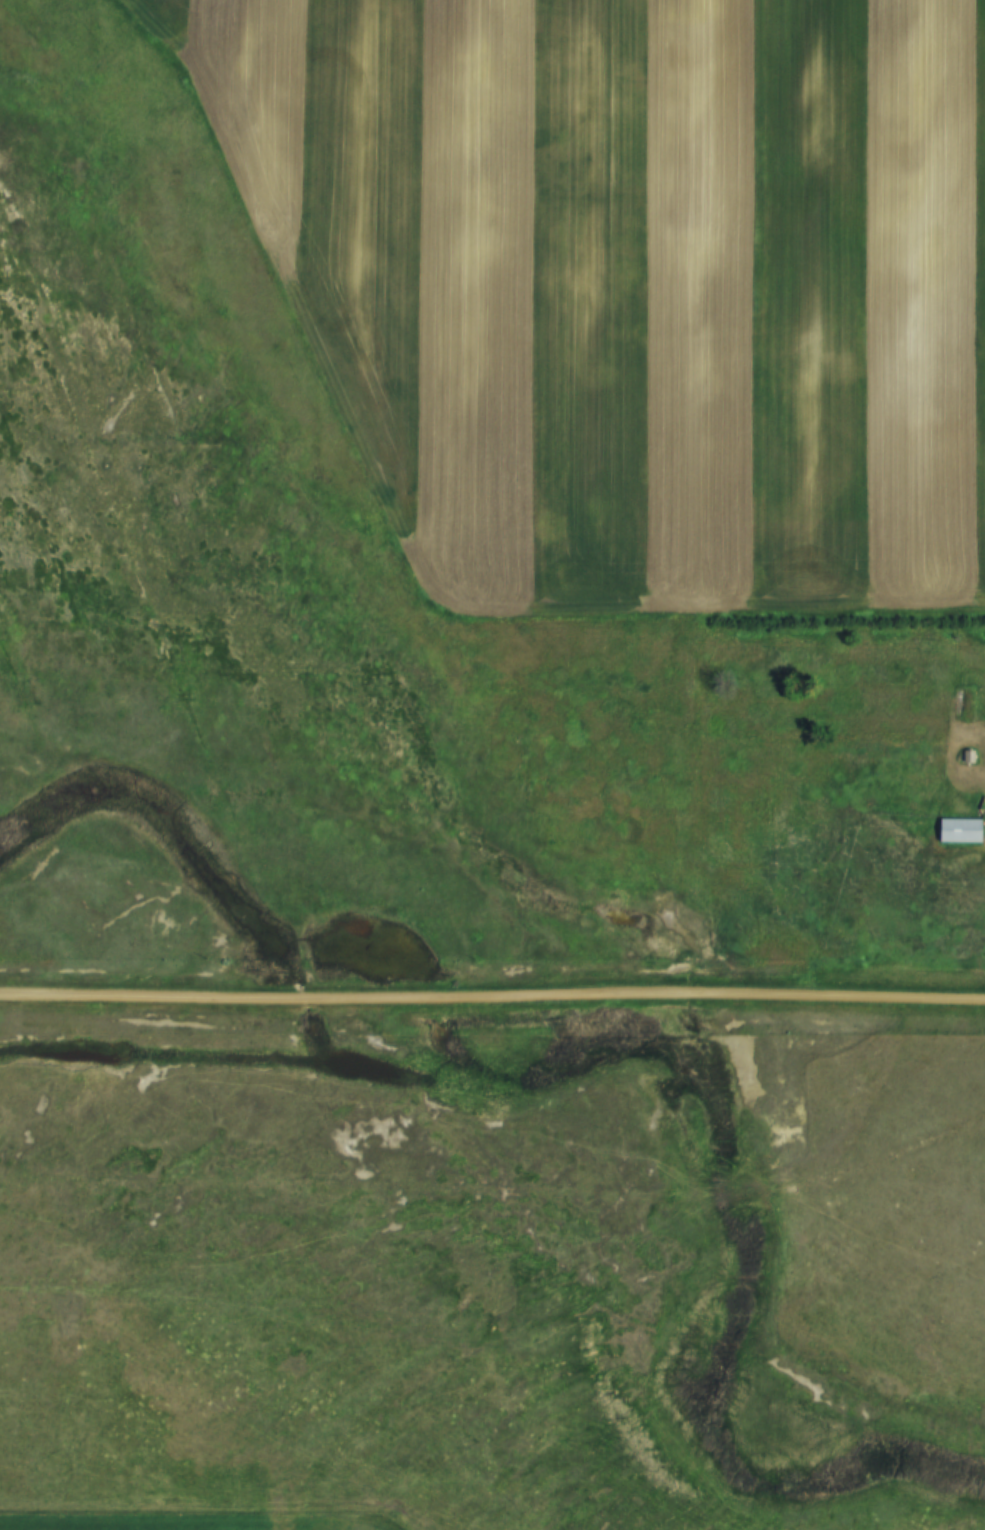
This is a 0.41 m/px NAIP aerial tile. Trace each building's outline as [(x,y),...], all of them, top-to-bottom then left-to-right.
[(962,747),(973,747),(973,759),(962,759),(962,747)] [(936,816),(978,816),(978,840),(936,840),(936,816)]
